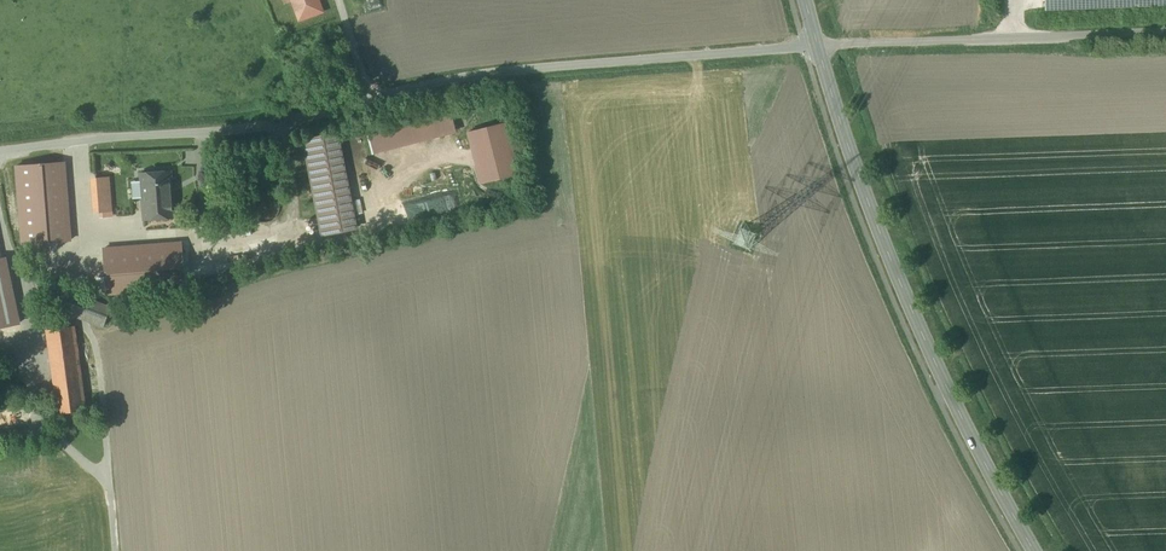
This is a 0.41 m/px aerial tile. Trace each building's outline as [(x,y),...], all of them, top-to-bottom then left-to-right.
[(295,25),(320,16),(314,0),(286,0),(295,25)] [(1044,11),(1165,7),(1165,0),(1043,0),(1044,11)] [(442,98),(359,118),(368,155),(451,135),(442,98)] [(512,122),(473,131),(485,183),(524,174),(512,122)] [(336,137),(298,144),(316,239),(354,231),(336,137)] [(171,172),(141,174),(144,221),(173,219),(170,185),(172,185),(171,172)] [(99,185),(16,193),(18,224),(41,222),(43,251),(70,248),(67,221),(102,218),(99,185)] [(422,217),(463,212),(460,193),(419,198),(422,217)] [(120,222),(93,225),(97,270),(137,266),(134,231),(121,232),(120,222)] [(13,336),(0,269),(0,338),(13,336)] [(73,329),(41,334),(54,416),(85,411),(73,329)]
